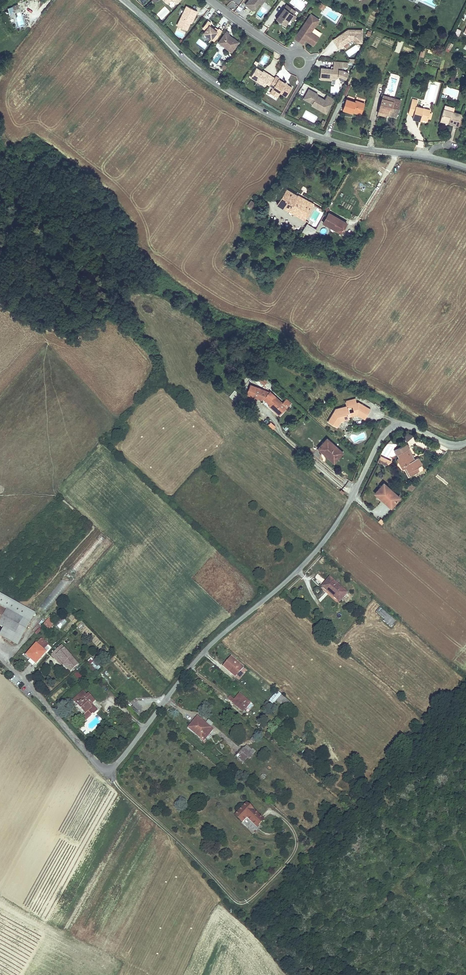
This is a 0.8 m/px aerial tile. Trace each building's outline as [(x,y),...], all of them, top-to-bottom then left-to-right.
[(245,4),(253,10),(261,0),(248,0),(245,4)] [(321,2),(318,7),(323,10),(326,5),(321,2)] [(13,10),(20,8),(19,4),(7,7),(9,14),(14,13),(13,10)] [(285,25),(293,14),(296,11),(287,4),(276,19),(285,25)] [(191,21),(192,22),(197,11),(187,6),(177,25),(186,30),(191,21)] [(311,14),(294,39),(303,45),(305,41),(313,46),(319,38),(311,32),(320,20),(311,14)] [(217,31),(214,29),(209,25),(211,23),(208,20),(202,27),(206,30),(203,33),(214,41),(222,31),(219,29),(218,30),(217,31)] [(338,36),(343,45),(351,40),(354,40),(354,42),(362,43),(362,30),(348,29),(338,36)] [(228,36),(229,35),(230,33),(226,31),(218,42),(232,52),(239,42),(233,38),(233,39),(228,36)] [(338,48),(343,45),(338,36),(333,40),(338,48)] [(264,54),(259,63),(264,66),(269,57),(264,54)] [(348,62),(334,61),(333,69),(321,68),(320,79),(332,80),(332,78),(335,79),(339,76),(339,75),(341,75),(345,78),(349,71),(343,68),(343,66),(347,66),(348,62)] [(271,75),(268,73),(267,74),(256,68),(250,77),(265,86),(266,84),(271,75)] [(275,77),(271,75),(266,84),(269,86),(275,77)] [(276,76),(269,86),(286,96),(292,87),(287,84),(285,85),(284,83),(279,79),(279,78),(276,76)] [(303,98),(313,103),(313,102),(322,107),(320,110),(326,113),(334,99),(327,95),(325,100),(315,94),(315,93),(309,89),(303,98)] [(379,110),(387,113),(388,112),(390,112),(389,115),(396,116),(400,100),(394,98),(393,101),(382,98),(379,110)] [(353,110),(361,113),(364,103),(355,100),(355,102),(346,99),(343,110),(352,113),(353,110)] [(430,110),(416,106),(417,102),(412,101),(408,114),(413,115),(412,119),(420,121),(420,119),(427,121),(428,119),(430,119),(431,113),(429,113),(430,110)] [(453,111),(444,109),(443,109),(440,118),(449,121),(449,123),(458,125),(461,114),(453,111)] [(337,218),(287,190),(277,206),(302,220),(304,216),(308,217),(305,222),(309,224),(308,225),(320,232),(325,224),(331,227),(337,218)] [(349,224),(337,218),(331,227),(343,234),(349,224)] [(377,224),(370,220),(367,225),(364,222),(362,226),(365,228),(372,233),(377,224)] [(372,233),(365,228),(361,234),(368,239),(372,233)] [(261,376),(257,380),(263,385),(267,381),(261,376)] [(282,409),(288,402),(275,391),(269,398),(275,404),(282,409)] [(362,412),(369,415),(375,404),(362,398),(360,399),(358,395),(348,399),(350,403),(357,400),(357,401),(355,403),(357,407),(360,406),(362,412)] [(293,406),(288,402),(282,409),(275,404),(274,405),(285,414),(293,406)] [(353,407),(351,404),(350,404),(346,406),(346,408),(343,410),(338,408),(333,421),(343,425),(346,419),(345,416),(348,415),(349,418),(354,416),(354,415),(352,411),(353,407)] [(360,406),(357,407),(358,408),(352,411),(354,415),(362,412),(360,406)] [(350,452),(333,438),(324,448),(328,451),(339,461),(343,456),(345,457),(350,452)] [(418,457),(410,443),(399,449),(407,464),(408,463),(413,474),(421,470),(419,466),(424,463),(420,456),(418,457)] [(380,456),(377,463),(388,466),(390,460),(380,456)] [(404,499),(389,486),(380,496),(395,509),(404,499)] [(347,590),(330,576),(323,585),(339,599),(347,590)] [(2,598),(0,603),(0,628),(17,637),(30,613),(2,598)] [(390,614),(384,609),(381,613),(387,618),(390,614)] [(51,627),(52,625),(56,625),(57,615),(48,614),(47,626),(51,627)] [(32,643),(38,648),(41,644),(35,639),(32,643)] [(22,654),(32,663),(43,652),(38,648),(32,643),(22,654)] [(76,663),(59,645),(50,654),(53,656),(55,654),(61,661),(69,670),(76,663)] [(245,667),(229,652),(222,660),(239,674),(245,667)] [(55,654),(53,656),(59,663),(61,661),(55,654)] [(83,713),(88,718),(95,711),(89,705),(91,703),(94,700),(88,694),(86,695),(82,691),(72,700),(83,713)] [(268,701),(272,704),(275,701),(284,709),(290,703),(277,691),(268,701)] [(252,702),(241,692),(234,700),(245,710),(252,702)] [(212,725),(198,714),(191,722),(204,733),(212,725)] [(243,746),(254,755),(257,751),(247,743),(243,746)] [(248,761),(254,755),(243,746),(237,752),(248,761)] [(271,820),(254,801),(242,813),(250,821),(254,817),(264,827),(271,820)]
